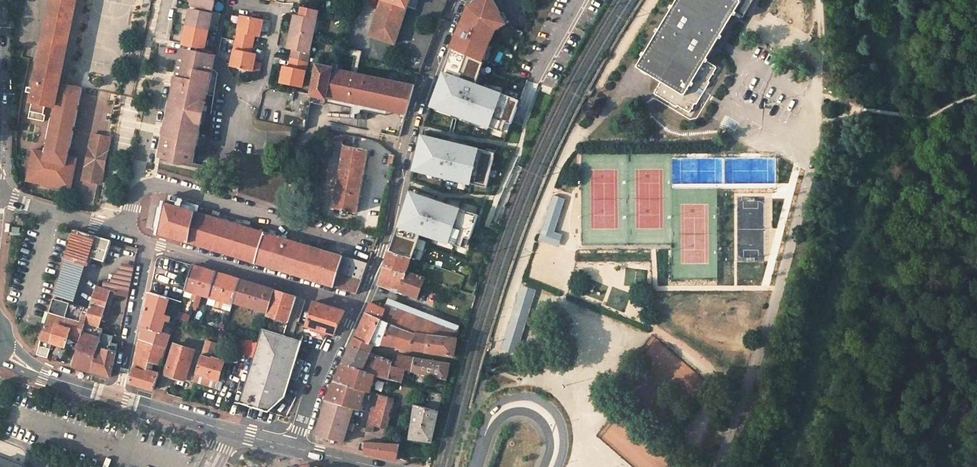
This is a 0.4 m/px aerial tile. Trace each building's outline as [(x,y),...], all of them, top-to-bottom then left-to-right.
[(31,101),(54,106),(45,153),(34,151),(29,176),(35,177),(34,182),(70,189),(76,162),(76,161),(75,161),(75,160),(74,159),(73,159),(68,158),(82,88),(60,83),(77,0),(53,0),(31,101)] [(372,37),(397,45),(408,6),(410,0),(383,0),(372,37)] [(417,9),(420,0),(410,0),(408,6),(417,9)] [(452,48),(482,61),(483,59),(486,53),(485,50),(484,49),(486,44),(489,46),(497,27),(499,24),(505,21),(501,15),(494,0),(483,0),(470,7),(452,48)] [(742,1),(740,0),(678,0),(637,67),(661,81),(654,92),(679,107),(681,104),(692,110),(718,67),(706,61),(742,1)] [(312,36),(317,11),(301,7),(299,15),(295,15),(291,31),(312,36)] [(211,13),(191,9),(189,14),(187,27),(184,39),(183,43),(204,47),(211,13)] [(505,13),(501,15),(505,21),(499,24),(497,27),(499,29),(507,25),(510,23),(505,13)] [(252,44),(254,36),(259,37),(263,20),(241,15),(236,41),(252,44)] [(291,31),(287,49),(293,50),(291,58),(307,62),(312,36),(291,31)] [(236,41),(230,67),(252,71),(256,54),(250,52),(252,44),(236,41)] [(489,54),(492,47),(489,46),(486,44),(484,49),(485,50),(486,53),(483,59),(486,61),(489,54)] [(452,48),(443,71),(476,83),(484,62),(482,61),(452,48)] [(214,56),(182,49),(181,55),(176,77),(175,85),(166,127),(164,135),(160,156),(192,163),(194,152),(189,151),(191,144),(196,145),(199,131),(194,129),(195,123),(200,124),(205,102),(199,101),(201,94),(206,96),(209,81),(204,80),(205,73),(210,74),(213,63),(214,56)] [(291,58),(289,67),(284,66),(280,83),(302,88),(307,62),(291,58)] [(395,81),(344,70),(345,65),(335,64),(335,68),(318,65),(312,95),(324,97),(348,102),(348,103),(355,104),(361,105),(407,115),(415,85),(395,81)] [(443,71),(430,106),(491,129),(491,127),(503,94),(504,93),(476,83),(443,71)] [(520,100),(503,94),(491,127),(502,131),(506,122),(511,124),(520,100)] [(311,102),(322,105),(324,97),(312,95),(311,100),(311,102)] [(358,119),(361,105),(355,104),(354,110),(352,117),(358,119)] [(480,148),(421,133),(412,170),(471,185),(471,183),(480,149),(480,148)] [(110,138),(92,135),(83,180),(101,183),(110,138)] [(367,151),(344,147),(334,208),(342,210),(342,212),(342,213),(343,214),(344,214),(345,215),(346,214),(347,213),(348,213),(348,211),(357,212),(367,151)] [(495,153),(480,149),(471,183),(487,187),(495,153)] [(461,208),(410,190),(397,226),(420,234),(449,244),(450,243),(461,209),(461,208)] [(564,199),(552,195),(537,240),(557,246),(561,234),(553,232),(564,199)] [(163,202),(157,234),(357,294),(368,263),(250,228),(244,226),(220,219),(213,217),(163,202)] [(478,215),(461,209),(450,243),(467,248),(478,215)] [(420,234),(397,226),(389,250),(390,250),(412,258),(420,234)] [(75,230),(66,258),(55,295),(70,300),(81,263),(88,265),(90,257),(104,262),(111,240),(75,230)] [(394,288),(393,291),(401,294),(402,291),(418,298),(425,278),(407,272),(405,271),(408,261),(410,262),(412,258),(390,250),(379,283),(394,288)] [(115,271),(115,272),(114,272),(111,281),(105,280),(104,280),(102,288),(110,290),(115,292),(116,287),(129,289),(134,266),(124,264),(122,263),(121,265),(119,272),(115,271)] [(223,302),(232,304),(233,301),(240,279),(192,265),(185,290),(197,294),(202,295),(217,300),(223,302)] [(267,311),(274,289),(240,279),(233,301),(267,311)] [(90,309),(86,323),(99,327),(102,319),(110,290),(102,288),(97,286),(90,309)] [(523,286),(520,298),(533,302),(537,290),(523,286)] [(115,293),(117,294),(119,294),(121,295),(124,295),(126,296),(128,297),(129,290),(129,289),(116,287),(115,292),(115,293)] [(266,315),(288,322),(296,296),(274,289),(267,311),(266,315)] [(115,293),(115,292),(110,290),(102,319),(107,320),(115,293)] [(162,332),(165,321),(169,322),(171,316),(163,314),(168,298),(149,292),(142,326),(162,332)] [(197,294),(194,306),(199,307),(202,295),(197,294)] [(90,309),(54,297),(49,312),(86,323),(90,309)] [(533,302),(520,298),(508,336),(522,340),(533,302)] [(217,300),(215,306),(221,308),(223,302),(217,300)] [(334,334),(345,310),(313,301),(306,325),(304,332),(324,338),(327,332),(334,334)] [(456,338),(458,328),(439,325),(386,304),(385,306),(381,305),(380,307),(371,303),(367,312),(390,322),(416,333),(430,335),(456,338)] [(39,346),(51,349),(52,343),(58,344),(66,347),(69,338),(80,341),(86,323),(49,312),(39,346)] [(190,316),(178,312),(176,318),(188,322),(190,316)] [(390,322),(367,312),(354,341),(352,344),(370,352),(372,348),(373,345),(381,346),(381,345),(390,322)] [(416,333),(390,322),(381,345),(426,352),(430,335),(416,333)] [(80,341),(73,365),(91,371),(102,333),(104,329),(99,327),(86,323),(80,341)] [(304,332),(306,325),(298,323),(293,338),(301,341),(304,332)] [(142,326),(139,340),(167,349),(171,335),(162,332),(142,326)] [(239,402),(269,411),(285,396),(291,378),(296,359),(301,341),(293,338),(284,335),(262,328),(257,343),(253,356),(239,402)] [(117,344),(112,342),(113,336),(102,333),(91,371),(111,376),(116,351),(115,350),(117,344)] [(456,338),(430,335),(426,352),(444,355),(455,356),(458,338),(456,338)] [(522,340),(508,336),(504,348),(518,352),(522,340)] [(253,356),(257,343),(237,337),(236,340),(233,350),(253,356)] [(162,364),(167,349),(139,340),(136,357),(147,360),(162,364)] [(223,366),(225,361),(214,358),(218,344),(206,340),(196,372),(194,381),(214,387),(216,380),(219,380),(220,375),(223,366)] [(194,350),(175,344),(166,373),(185,378),(194,350)] [(352,344),(344,363),(375,375),(380,356),(370,352),(352,344)] [(413,370),(415,358),(399,355),(397,362),(396,366),(405,368),(413,370)] [(375,375),(382,377),(388,379),(392,361),(386,359),(380,356),(375,375)] [(144,370),(147,360),(136,357),(131,383),(154,390),(159,373),(148,370),(147,371),(144,370)] [(414,371),(446,378),(449,363),(431,361),(415,358),(413,370),(414,371)] [(291,378),(298,380),(303,361),(296,359),(291,378)] [(401,383),(405,368),(396,366),(397,362),(394,362),(392,361),(388,379),(401,383)] [(377,394),(382,377),(375,375),(344,363),(335,383),(365,391),(374,393),(377,394)] [(326,401),(353,408),(359,410),(360,408),(360,406),(362,401),(365,391),(335,383),(326,401)] [(430,391),(426,407),(439,411),(444,395),(430,391)] [(371,433),(373,431),(372,426),(386,429),(393,398),(377,394),(374,393),(366,427),(365,432),(371,433)] [(326,401),(317,434),(320,435),(343,442),(346,428),(352,430),(355,423),(349,421),(353,408),(326,401)] [(415,404),(410,438),(432,442),(434,435),(437,421),(439,411),(426,407),(415,404)] [(360,444),(359,449),(396,459),(399,444),(362,442),(360,444)]
